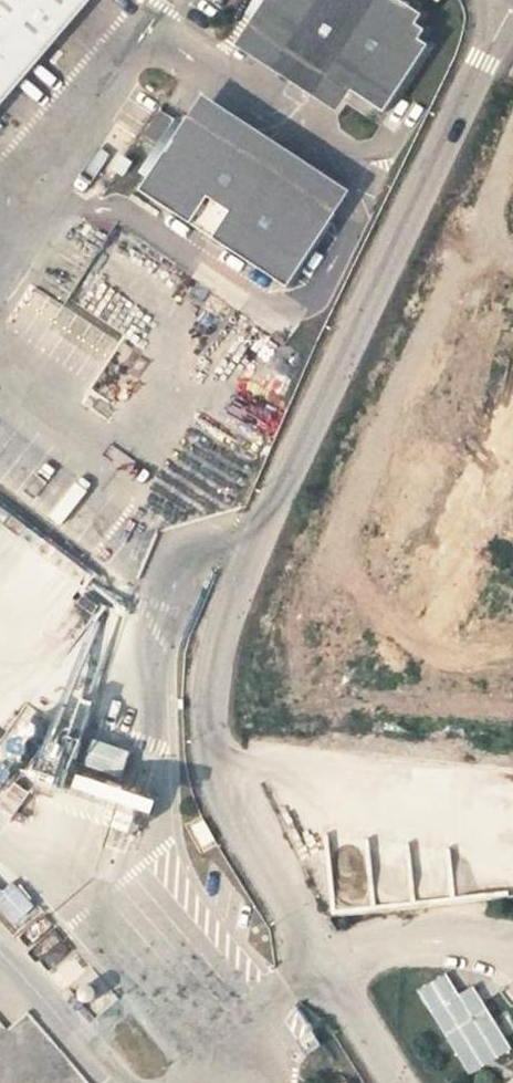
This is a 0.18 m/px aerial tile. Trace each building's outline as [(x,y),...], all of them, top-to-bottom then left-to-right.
[(37,65),(92,0),(0,0),(0,33),(37,65)] [(253,21),(266,0),(255,0),(245,16),(253,21)] [(397,0),(266,0),(253,21),(250,25),(357,96),(384,114),(428,47),(420,41),(425,32),(416,26),(422,16),(397,0)] [(357,96),(250,25),(237,45),(345,113),(357,96)] [(37,65),(0,33),(0,109),(37,65)] [(167,115),(152,104),(133,134),(148,144),(167,115)] [(141,174),(149,179),(186,123),(178,117),(141,174)] [(336,215),(189,118),(186,123),(149,179),(140,192),(288,289),(336,215)] [(0,803),(0,806),(14,816),(30,793),(15,782),(0,803)] [(512,1050),(474,986),(459,995),(447,974),(419,992),(470,1076),(512,1050)]
